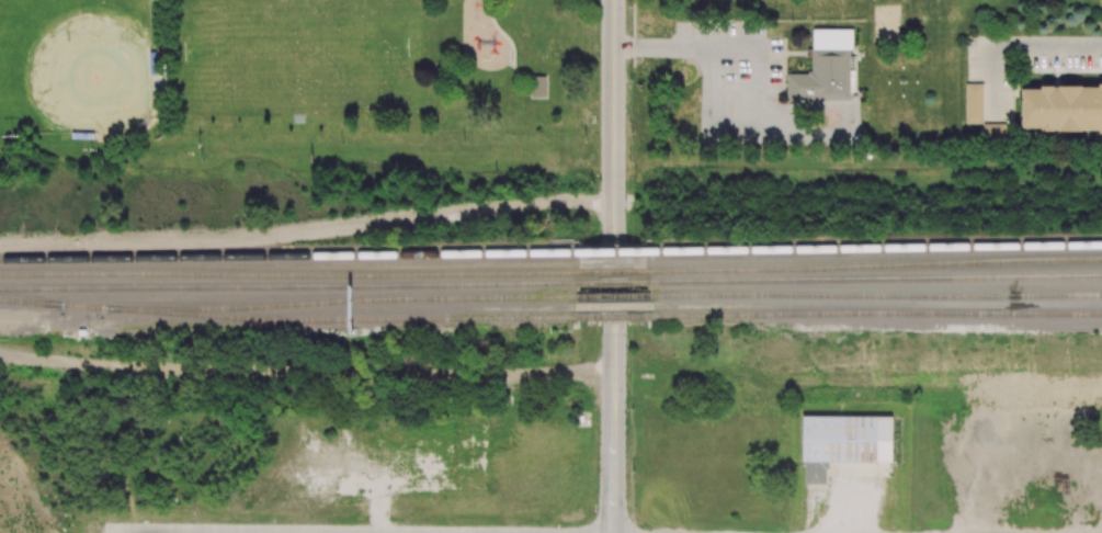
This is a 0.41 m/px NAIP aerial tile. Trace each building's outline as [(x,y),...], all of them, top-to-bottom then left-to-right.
[(814,31),(814,76),(787,76),(787,102),(853,102),(853,31),(814,31)] [(531,76),(531,99),(547,99),(546,76),(531,76)] [(295,116),(295,126),(306,125),(305,115),(295,116)]
